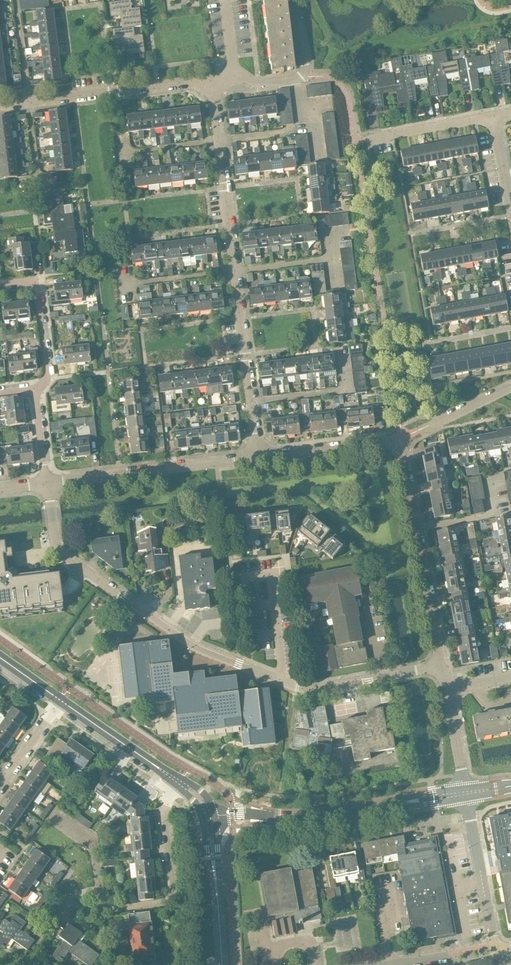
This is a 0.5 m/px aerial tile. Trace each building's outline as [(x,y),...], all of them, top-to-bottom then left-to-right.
[(142,26),(139,8),(131,9),(130,0),(109,3),(111,17),(120,16),(121,28),(134,27),(142,26)] [(283,71),(293,70),(284,0),(264,0),(272,73),(281,72),(281,73),(284,72),(283,71)] [(38,24),(54,22),(52,10),(37,12),(38,21),(29,23),(30,27),(39,26),(38,24)] [(40,36),(55,34),(54,22),(38,24),(39,26),(40,33),(31,34),(31,39),(40,38),(40,36)] [(112,29),(114,46),(123,45),(125,56),(134,54),(135,59),(144,58),(144,53),(145,53),(142,34),(135,35),(134,27),(121,28),(112,29)] [(41,48),(57,46),(55,34),(40,36),(40,38),(41,45),(32,46),(33,51),(42,50),(41,48)] [(0,43),(0,41),(0,53),(2,52),(2,55),(11,54),(10,49),(1,50),(0,43)] [(43,60),(58,58),(57,46),(41,48),(42,50),(43,57),(34,58),(34,63),(43,62),(43,60)] [(507,52),(506,48),(496,50),(502,83),(502,84),(503,85),(510,84),(508,64),(510,63),(510,51),(507,52)] [(496,84),(502,83),(496,50),(495,50),(496,54),(475,58),(475,54),(464,56),(465,60),(471,91),(479,90),(477,70),(490,67),(491,73),(494,72),(496,84)] [(471,91),(465,60),(447,63),(445,51),(431,54),(433,61),(433,62),(433,66),(439,97),(447,95),(445,76),(459,73),(460,78),(462,78),(464,90),(470,89),(471,91)] [(2,55),(2,52),(0,53),(0,65),(3,64),(3,67),(12,66),(11,61),(3,62),(2,55)] [(44,71),(60,69),(58,58),(43,60),(43,62),(44,69),(35,70),(36,75),(45,74),(44,71)] [(408,103),(401,67),(399,58),(390,59),(393,73),(380,75),(379,71),(369,73),(370,80),(364,81),(369,110),(384,107),(382,87),(395,85),(396,90),(399,90),(401,101),(407,100),(408,103)] [(3,67),(3,64),(0,65),(0,77),(4,76),(5,79),(13,78),(13,73),(4,74),(3,67)] [(439,97),(433,66),(412,69),(412,66),(401,67),(408,103),(416,101),(414,81),(427,79),(429,84),(431,84),(433,95),(439,94),(439,97)] [(44,71),(45,74),(46,84),(61,82),(60,69),(44,71)] [(263,124),(268,124),(267,116),(277,114),(275,98),(263,100),(265,116),(262,116),(263,124)] [(255,117),(262,116),(265,116),(263,100),(251,101),(253,117),(250,118),(251,126),(256,125),(255,117)] [(243,119),(250,118),(253,117),(251,101),(239,103),(241,119),(238,119),(240,127),(244,127),(243,119)] [(229,120),(238,119),(241,119),(239,103),(226,104),(229,120)] [(191,125),(201,124),(199,107),(186,109),(188,125),(191,125)] [(192,133),(191,125),(188,125),(186,109),(174,111),(176,127),(179,126),(186,126),(187,134),(192,133)] [(50,124),(66,122),(65,110),(49,112),(50,122),(50,124)] [(180,135),(179,126),(176,127),(174,111),(162,112),(164,128),(167,128),(174,127),(175,135),(180,135)] [(162,129),(163,137),(168,136),(167,128),(164,128),(162,112),(150,113),(152,130),(155,129),(162,129)] [(155,129),(152,130),(150,113),(139,115),(141,131),(143,131),(150,130),(151,138),(156,138),(155,129)] [(144,139),(143,131),(141,131),(139,115),(126,117),(129,133),(138,131),(139,140),(144,139)] [(10,117),(0,118),(0,131),(11,129),(11,127),(10,117)] [(68,134),(66,122),(50,124),(50,122),(42,123),(42,128),(50,127),(51,134),(52,136),(68,134)] [(12,139),(12,132),(20,131),(19,126),(11,127),(11,129),(0,131),(0,143),(13,141),(12,139)] [(69,146),(68,134),(52,136),(51,134),(43,135),(44,140),(52,139),(53,146),(53,148),(69,146)] [(0,143),(0,155),(14,153),(14,151),(13,144),(21,143),(21,138),(12,139),(13,141),(0,143)] [(478,154),(477,150),(475,138),(462,140),(465,156),(478,154)] [(453,158),(465,156),(462,140),(450,142),(453,158)] [(440,161),(453,158),(450,142),(437,144),(440,161)] [(428,163),(440,161),(437,144),(425,147),(428,163)] [(281,153),(283,169),(295,168),(293,147),(283,148),(283,145),(278,145),(279,154),(281,153)] [(71,158),(69,146),(53,148),(53,146),(45,147),(45,152),(53,151),(54,158),(55,158),(55,160),(71,158)] [(281,153),(279,154),(272,155),(271,146),(266,147),(267,155),(269,155),(271,171),(283,169),(281,153)] [(416,165),(428,163),(425,147),(413,149),(416,165)] [(269,155),(267,155),(260,156),(259,148),(254,148),(255,157),(257,156),(259,172),(271,171),(269,155)] [(257,156),(255,157),(248,158),(247,149),(242,150),(243,158),(245,158),(247,174),(259,172),(257,156)] [(403,167),(416,165),(413,149),(400,151),(403,167)] [(14,153),(0,155),(0,167),(16,165),(15,163),(15,156),(23,154),(22,150),(14,151),(14,153)] [(195,164),(194,156),(190,156),(190,164),(184,165),(181,166),(183,182),(195,180),(193,164),(195,164)] [(184,165),(182,157),(178,158),(179,166),(172,167),(169,167),(171,183),(183,182),(181,166),(184,165)] [(72,170),(71,158),(55,160),(55,158),(54,158),(46,159),(47,164),(55,163),(56,172),(72,170)] [(236,175),(247,174),(245,158),(243,158),(233,160),(236,175)] [(172,167),(171,159),(166,159),(167,167),(160,168),(157,169),(159,185),(171,183),(169,167),(172,167)] [(160,168),(159,160),(154,161),(155,169),(148,170),(145,170),(147,186),(159,185),(157,169),(160,168)] [(148,170),(147,161),(142,162),(143,170),(133,172),(135,188),(147,186),(145,170),(148,170)] [(17,177),(16,168),(24,166),(24,162),(15,163),(16,165),(0,167),(0,172),(1,179),(17,177)] [(195,180),(207,179),(206,163),(195,164),(193,164),(195,180)] [(333,177),(333,173),(325,174),(323,164),(307,166),(309,178),(325,176),(325,178),(333,177)] [(325,178),(325,176),(309,178),(310,190),(326,188),(327,190),(335,189),(334,185),(326,186),(325,178)] [(444,181),(437,183),(438,190),(446,188),(444,181)] [(327,190),(326,188),(310,190),(312,202),(328,200),(328,202),(336,201),(336,197),(327,197),(327,190)] [(475,210),(488,208),(485,192),(472,194),(475,210)] [(463,213),(475,210),(472,194),(460,197),(463,213)] [(451,215),(463,213),(460,197),(448,199),(451,215)] [(438,217),(451,215),(448,199),(435,201),(438,217)] [(328,202),(328,200),(312,202),(313,214),(329,212),(328,202)] [(426,219),(438,217),(435,201),(423,203),(426,219)] [(413,222),(426,219),(423,203),(410,206),(413,222)] [(44,225),(54,223),(55,233),(75,231),(73,214),(64,215),(63,205),(42,208),(44,225)] [(341,214),(342,226),(349,225),(347,213),(341,214)] [(303,251),(308,251),(307,243),(317,241),(315,225),(302,227),(304,243),(302,243),(303,251)] [(295,244),(302,243),(304,243),(302,227),(290,228),(292,244),(290,244),(290,245),(291,253),(296,252),(295,244)] [(283,245),(290,245),(290,244),(292,244),(290,228),(278,230),(280,246),(278,246),(279,254),(284,254),(283,245)] [(55,233),(53,234),(55,243),(64,242),(65,253),(64,254),(64,260),(86,257),(84,239),(83,230),(75,231),(55,233)] [(271,247),(278,246),(280,246),(278,230),(267,231),(268,247),(266,247),(266,248),(267,256),(272,255),(271,247)] [(259,248),(266,248),(266,247),(268,247),(267,231),(254,233),(256,249),(254,249),(255,253),(256,257),(260,257),(259,248)] [(245,254),(255,253),(254,249),(256,249),(254,233),(242,234),(245,254)] [(14,259),(31,257),(29,244),(24,244),(23,238),(9,240),(9,246),(12,246),(14,259)] [(207,255),(217,254),(215,238),(202,239),(204,255),(207,255)] [(208,263),(207,255),(204,255),(202,239),(190,241),(193,257),(195,256),(195,257),(202,256),(203,264),(208,263)] [(339,249),(352,247),(351,240),(339,242),(339,249)] [(196,265),(195,257),(195,256),(193,257),(190,241),(178,242),(180,258),(183,258),(190,257),(191,265),(195,265),(196,265)] [(184,266),(183,258),(180,258),(178,242),(166,244),(168,260),(171,259),(171,260),(178,259),(179,267),(183,266),(184,266)] [(482,245),(485,261),(497,258),(494,242),(482,245)] [(172,268),(171,260),(171,259),(168,260),(166,244),(155,245),(157,261),(159,261),(166,260),(167,268),(171,268),(172,268)] [(160,269),(159,261),(157,261),(155,245),(143,247),(145,262),(147,262),(154,262),(155,270),(160,269)] [(472,263),(485,261),(482,245),(470,247),(472,263)] [(148,271),(147,262),(145,262),(143,247),(131,248),(133,264),(142,263),(143,271),(148,271)] [(460,265),(472,263),(470,247),(457,249),(460,265)] [(448,267),(460,265),(457,249),(445,252),(448,267)] [(435,270),(448,267),(445,252),(432,254),(435,270)] [(423,272),(435,270),(432,254),(420,256),(423,272)] [(31,257),(14,259),(16,272),(32,270),(31,257)] [(312,276),(324,275),(323,264),(311,266),(312,276)] [(297,284),(299,299),(311,298),(309,279),(307,277),(299,278),(299,275),(294,275),(295,284),(297,284)] [(295,284),(288,284),(287,276),(282,277),(283,285),(285,285),(287,301),(299,299),(297,284),(295,284)] [(283,285),(276,286),(275,278),(270,278),(271,287),(274,286),(275,302),(287,301),(285,285),(283,285)] [(271,287),(264,287),(263,279),(258,280),(259,288),(262,288),(264,304),(275,302),(274,286),(271,287)] [(67,284),(69,300),(82,299),(80,282),(67,284)] [(69,300),(67,284),(54,285),(55,295),(49,296),(50,306),(69,304),(69,300)] [(212,294),(211,290),(211,286),(205,286),(207,295),(200,295),(197,296),(199,312),(211,310),(209,294),(212,294)] [(200,295),(199,287),(194,288),(194,296),(188,297),(185,297),(187,313),(199,312),(197,296),(200,295)] [(211,310),(224,309),(221,288),(211,290),(212,294),(209,294),(211,310)] [(251,306),(264,304),(262,288),(259,288),(249,289),(251,306)] [(185,297),(188,297),(187,289),(182,289),(183,297),(176,298),(173,299),(175,315),(187,313),(185,297)] [(173,299),(176,298),(175,290),(170,291),(171,299),(164,300),(162,300),(163,316),(175,315),(173,299)] [(162,300),(164,300),(163,291),(158,292),(159,300),(152,301),(150,302),(151,318),(163,316),(162,300)] [(151,293),(136,295),(137,303),(139,319),(151,318),(150,302),(152,301),(151,293)] [(341,307),(341,309),(349,307),(349,303),(341,304),(339,294),(323,296),(325,309),(341,307)] [(492,298),(495,314),(507,312),(504,296),(492,298)] [(482,317),(495,314),(492,298),(480,301),(482,317)] [(15,303),(17,320),(30,318),(28,301),(15,303)] [(470,319),(482,317),(480,301),(467,303),(470,319)] [(4,322),(17,320),(15,303),(2,305),(4,322)] [(458,321),(470,319),(467,303),(455,305),(458,321)] [(445,323),(458,321),(455,305),(442,307),(445,323)] [(341,309),(341,307),(325,309),(326,321),(343,319),(343,321),(351,320),(351,318),(350,315),(342,316),(341,309)] [(433,326),(445,323),(442,307),(430,310),(433,326)] [(352,331),(352,329),(351,318),(351,320),(343,321),(343,319),(326,321),(328,333),(344,331),(344,333),(352,331)] [(353,331),(352,331),(344,333),(344,331),(328,333),(329,345),(354,342),(353,331)] [(349,352),(362,351),(361,344),(348,345),(349,352)] [(75,347),(77,364),(90,362),(88,346),(75,347)] [(510,364),(510,347),(502,349),(501,346),(497,346),(498,349),(489,351),(488,348),(484,349),(485,352),(475,354),(475,351),(471,351),(472,354),(462,356),(462,353),(458,354),(459,357),(449,359),(449,355),(445,356),(445,359),(436,361),(435,358),(427,359),(431,379),(510,364)] [(64,365),(77,364),(75,347),(62,349),(64,365)] [(21,355),(23,371),(36,370),(35,359),(39,359),(37,348),(28,349),(29,354),(21,355)] [(10,373),(23,371),(21,355),(8,356),(10,373)] [(324,381),(323,373),(333,372),(331,356),(319,357),(321,373),(318,374),(319,382),(324,381)] [(318,373),(318,374),(321,373),(319,357),(307,358),(309,375),(306,375),(307,383),(312,382),(311,374),(318,373)] [(299,376),(306,375),(309,375),(307,358),(295,360),(297,376),(294,376),(295,385),(300,384),(299,376)] [(294,376),(297,376),(295,360),(283,361),(285,378),(283,378),(283,386),(288,386),(288,385),(287,377),(294,376)] [(271,379),(272,387),(276,387),(275,379),(283,378),(285,378),(283,361),(271,363),(273,379),(271,379)] [(260,381),(271,379),(273,379),(271,363),(258,364),(260,381)] [(230,388),(233,388),(231,368),(219,369),(221,385),(222,385),(230,384),(230,388)] [(224,393),(222,385),(221,385),(219,369),(207,371),(209,387),(211,386),(211,387),(218,386),(219,394),(224,393)] [(212,395),(211,387),(211,386),(209,387),(207,371),(194,372),(196,388),(199,388),(206,387),(207,395),(212,395)] [(200,396),(199,388),(196,388),(194,372),(183,374),(185,390),(187,389),(187,390),(194,389),(195,397),(200,396)] [(188,398),(187,390),(187,389),(185,390),(183,374),(171,375),(173,391),(175,391),(182,390),(183,398),(188,398)] [(176,399),(175,391),(173,391),(171,375),(158,377),(160,393),(170,392),(171,400),(176,399)] [(123,395),(141,392),(140,380),(121,382),(122,390),(124,390),(125,394),(123,394),(123,395)] [(68,387),(70,404),(82,403),(83,405),(87,404),(86,396),(82,396),(81,386),(68,387)] [(56,401),(51,402),(52,413),(71,410),(70,404),(68,387),(55,389),(56,401)] [(124,407),(143,404),(141,392),(123,395),(124,402),(125,402),(126,406),(124,407)] [(7,413),(23,411),(23,409),(24,409),(23,403),(22,403),(22,398),(3,400),(3,406),(6,405),(7,413)] [(125,418),(144,416),(143,404),(124,407),(125,414),(127,414),(127,418),(125,418)] [(373,418),(379,418),(377,405),(359,407),(361,426),(374,425),(373,418)] [(222,407),(223,414),(236,412),(235,406),(222,407)] [(348,428),(361,426),(359,407),(358,407),(359,410),(351,411),(351,408),(340,409),(341,422),(347,422),(348,428)] [(324,431),(322,414),(314,415),(314,413),(309,413),(308,409),(302,410),(304,427),(310,426),(311,432),(324,431)] [(336,423),(341,422),(340,409),(329,411),(329,413),(322,414),(324,431),(337,429),(336,423)] [(299,428),(304,427),(302,410),(296,411),(297,415),(292,415),(292,418),(284,419),(286,435),(299,434),(299,428)] [(23,411),(7,413),(8,421),(5,421),(6,426),(25,424),(24,419),(25,418),(24,412),(23,411)] [(273,431),(273,437),(286,435),(284,419),(277,420),(276,417),(272,418),(271,413),(264,414),(267,431),(273,431)] [(165,428),(171,427),(170,414),(163,415),(165,428)] [(127,430),(146,428),(144,416),(125,418),(126,426),(128,425),(129,430),(127,430)] [(240,441),(238,424),(230,425),(229,423),(225,424),(227,443),(240,441)] [(214,444),(227,443),(225,424),(224,424),(224,426),(217,427),(217,425),(212,425),(214,444)] [(201,446),(214,444),(212,425),(211,425),(212,428),(204,429),(204,426),(199,427),(201,446)] [(189,447),(201,446),(199,427),(199,429),(192,430),(191,428),(186,428),(189,447)] [(130,442),(147,440),(146,428),(127,430),(128,438),(130,437),(130,442)] [(175,449),(189,447),(186,428),(186,429),(186,431),(179,432),(179,429),(173,430),(175,449)] [(510,445),(510,441),(509,429),(496,431),(500,447),(501,455),(500,447),(510,445)] [(489,458),(501,455),(500,447),(496,431),(496,433),(485,436),(488,452),(487,452),(489,458)] [(474,452),(473,438),(472,435),(459,438),(463,454),(463,456),(465,464),(469,463),(467,456),(468,453),(474,452)] [(488,452),(485,436),(473,438),(474,452),(475,454),(482,453),(484,456),(485,463),(489,462),(489,458),(487,452),(488,452)] [(450,456),(463,454),(459,438),(447,440),(450,456)] [(75,441),(77,457),(90,456),(88,439),(75,441)] [(147,440),(130,442),(129,442),(130,450),(131,449),(132,454),(149,452),(147,440)] [(63,459),(77,457),(75,441),(61,442),(63,459)] [(19,448),(21,464),(34,463),(31,443),(26,444),(26,447),(19,448)] [(21,464),(19,448),(11,448),(11,446),(0,447),(2,460),(7,460),(8,466),(21,464)] [(425,456),(423,457),(426,470),(442,467),(440,456),(442,455),(441,448),(424,451),(425,456)] [(426,470),(428,483),(430,482),(431,488),(448,485),(446,477),(444,478),(442,467),(426,470)] [(480,476),(467,478),(468,484),(481,482),(480,476)] [(482,488),(481,482),(468,484),(470,490),(482,488)] [(449,491),(448,485),(431,488),(432,492),(430,493),(432,506),(449,503),(447,492),(449,491)] [(483,494),(482,488),(470,490),(471,496),(483,494)] [(484,500),(483,494),(471,496),(472,502),(482,500),(484,500)] [(468,499),(461,500),(464,512),(470,511),(468,499)] [(474,515),(484,513),(482,500),(472,502),(474,515)] [(451,515),(449,503),(432,506),(435,518),(451,515)] [(281,513),(276,514),(278,533),(290,532),(290,524),(291,523),(291,524),(292,524),(291,512),(290,512),(288,512),(288,511),(280,512),(281,513)] [(262,515),(257,516),(259,535),(271,534),(270,529),(277,528),(277,533),(278,533),(276,514),(269,515),(269,514),(262,515)] [(303,526),(298,532),(308,540),(320,525),(316,522),(316,521),(310,516),(310,517),(308,516),(307,515),(300,525),(301,525),(303,526)] [(510,529),(510,515),(493,519),(485,520),(486,524),(496,523),(498,531),(510,529)] [(242,518),(241,518),(243,530),(244,529),(246,529),(246,537),(259,535),(257,516),(252,517),(252,516),(244,517),(244,518),(243,518),(242,518)] [(186,533),(196,532),(195,523),(186,524),(186,533)] [(320,525),(308,540),(317,547),(320,544),(325,548),(322,552),(334,537),(329,532),(324,527),(323,528),(320,525)] [(469,540),(475,539),(473,527),(467,528),(469,540)] [(154,530),(154,529),(149,528),(137,533),(138,538),(137,538),(139,552),(146,551),(147,558),(145,558),(147,572),(153,571),(153,573),(152,573),(152,574),(163,570),(162,568),(169,567),(167,555),(161,556),(161,550),(158,550),(155,530),(154,530)] [(454,529),(437,532),(440,545),(456,542),(455,536),(459,535),(458,529),(454,530),(454,529)] [(510,541),(510,529),(498,531),(500,544),(510,541)] [(123,569),(119,537),(90,541),(92,553),(98,552),(98,558),(114,570),(123,569)] [(334,537),(322,552),(332,560),(337,553),(339,555),(338,555),(339,556),(347,546),(346,545),(346,546),(344,545),(345,544),(339,539),(338,540),(334,537)] [(510,554),(510,541),(500,544),(502,556),(510,554)] [(460,548),(457,548),(456,542),(440,545),(442,558),(444,557),(445,563),(462,560),(460,548)] [(1,620),(64,612),(63,604),(61,591),(59,574),(49,575),(49,572),(16,576),(15,576),(11,572),(8,569),(6,559),(12,558),(11,548),(5,549),(5,543),(0,543),(0,612),(1,620)] [(201,560),(200,557),(200,554),(178,557),(185,611),(186,611),(209,608),(210,608),(208,596),(207,596),(205,594),(206,592),(206,590),(216,589),(212,559),(201,560)] [(510,567),(510,554),(502,556),(503,562),(500,564),(494,566),(494,570),(502,569),(502,568),(504,567),(504,568),(510,567)] [(446,567),(444,568),(446,581),(465,578),(465,577),(463,578),(461,567),(463,566),(462,560),(445,563),(446,567)] [(368,663),(365,648),(359,649),(358,642),(362,641),(357,617),(358,617),(356,605),(355,605),(354,600),(362,599),(360,588),(359,588),(355,568),(315,575),(315,579),(306,580),(308,589),(306,589),(309,605),(318,603),(317,600),(325,598),(329,619),(332,618),(337,646),(332,646),(332,645),(319,648),(324,672),(336,670),(336,669),(368,663)] [(370,591),(377,590),(374,572),(367,574),(370,591)] [(452,599),(469,596),(465,578),(446,581),(449,594),(451,593),(452,599)] [(510,592),(510,580),(507,580),(508,587),(505,589),(498,590),(499,595),(507,593),(510,592)] [(507,593),(499,595),(500,598),(506,597),(510,598),(510,604),(510,592),(507,593)] [(471,601),(470,602),(469,596),(452,599),(453,603),(451,604),(453,617),(470,614),(470,613),(473,613),(472,606),(471,601)] [(455,630),(458,629),(458,634),(475,631),(474,624),(472,624),(470,614),(453,617),(455,630)] [(476,638),(475,631),(458,634),(459,639),(457,639),(460,653),(476,650),(474,638),(476,638)] [(171,661),(168,641),(118,647),(125,700),(153,697),(154,704),(174,702),(178,735),(240,727),(242,748),(275,744),(268,689),(247,692),(243,694),(238,695),(236,676),(205,680),(204,672),(193,673),(187,675),(187,676),(183,676),(181,677),(181,674),(173,675),(172,673),(170,673),(169,668),(170,668),(171,661)] [(496,646),(490,647),(492,660),(498,659),(496,646)] [(476,650),(460,653),(462,665),(479,662),(476,650)] [(305,710),(295,712),(297,723),(295,724),(291,746),(292,746),(306,748),(307,749),(307,744),(316,745),(315,755),(315,754),(329,756),(329,757),(330,757),(332,739),(350,736),(354,761),(354,762),(370,759),(369,753),(394,749),(395,749),(392,733),(386,734),(382,709),(382,708),(366,711),(367,720),(358,722),(357,717),(357,719),(342,721),(341,721),(342,727),(333,729),(333,732),(328,733),(329,730),(324,706),(324,707),(305,710)] [(6,718),(19,727),(26,717),(13,708),(6,718)] [(476,739),(510,733),(510,709),(507,710),(494,713),(488,714),(472,717),(476,739)] [(19,727),(6,718),(0,726),(0,728),(12,737),(19,727)] [(12,737),(0,728),(0,743),(5,747),(12,737)] [(67,745),(58,738),(45,757),(56,764),(63,754),(84,769),(93,756),(71,740),(67,745)] [(52,771),(39,762),(32,772),(45,781),(52,771)] [(38,791),(45,781),(32,772),(25,782),(38,791)] [(64,795),(73,782),(69,779),(60,792),(64,795)] [(111,806),(123,789),(110,780),(107,785),(102,781),(94,792),(99,795),(98,797),(111,806)] [(31,801),(38,791),(25,782),(18,792),(31,801)] [(127,817),(140,809),(140,808),(133,803),(136,798),(123,789),(114,802),(127,811),(124,814),(127,817)] [(24,811),(31,801),(18,792),(11,802),(24,811)] [(17,821),(24,811),(11,802),(4,812),(17,821)] [(44,810),(48,813),(53,806),(49,804),(44,810)] [(133,836),(149,834),(147,818),(141,818),(140,809),(127,817),(128,821),(131,820),(133,836)] [(43,819),(48,813),(44,810),(39,817),(43,819)] [(17,821),(4,812),(0,817),(0,824),(10,831),(17,821)] [(488,821),(494,854),(493,854),(495,860),(495,859),(498,859),(499,866),(497,867),(498,874),(510,872),(510,819),(507,820),(507,817),(505,818),(501,818),(499,819),(488,821)] [(30,830),(34,833),(39,826),(35,823),(30,830)] [(29,839),(34,833),(30,830),(25,837),(29,839)] [(133,836),(130,836),(132,851),(132,857),(133,857),(146,856),(145,850),(151,849),(149,834),(133,836)] [(398,862),(438,855),(435,838),(405,844),(403,836),(378,841),(381,858),(382,857),(382,855),(389,854),(390,856),(396,855),(398,862)] [(375,859),(381,858),(378,841),(362,844),(365,860),(367,860),(367,858),(374,857),(375,859)] [(30,860),(43,869),(50,859),(37,850),(30,860)] [(342,855),(346,877),(358,874),(360,883),(365,882),(360,854),(355,855),(354,853),(342,855)] [(334,879),(346,877),(342,855),(329,857),(330,860),(325,861),(330,889),(336,888),(334,879)] [(401,878),(441,871),(438,855),(398,862),(401,878)] [(137,879),(154,877),(152,861),(146,862),(146,856),(132,857),(133,863),(136,863),(137,879)] [(103,867),(118,865),(117,859),(102,861),(103,867)] [(36,879),(43,869),(30,860),(23,870),(36,879)] [(291,873),(290,870),(291,870),(290,868),(260,874),(260,875),(261,875),(269,915),(268,916),(268,917),(274,915),(275,920),(271,920),(274,936),(297,931),(295,923),(319,919),(317,905),(318,905),(311,870),(312,870),(312,869),(291,873)] [(29,889),(36,879),(23,870),(15,880),(29,889)] [(55,878),(59,881),(64,874),(60,871),(55,878)] [(404,894),(444,886),(441,871),(401,878),(404,894)] [(498,874),(503,903),(504,903),(505,909),(504,909),(508,930),(510,929),(510,872),(498,874)] [(137,901),(150,899),(150,893),(156,893),(154,877),(137,879),(139,894),(136,895),(137,901)] [(54,887),(59,881),(55,878),(50,885),(54,887)] [(22,899),(29,889),(15,880),(8,890),(22,899)] [(407,909),(447,902),(444,886),(404,894),(407,909)] [(41,898),(45,901),(49,894),(46,891),(41,898)] [(0,899),(0,905),(1,906),(6,899),(8,895),(4,893),(2,896),(0,899)] [(30,906),(28,909),(35,914),(40,907),(45,901),(41,898),(36,904),(30,906)] [(410,925),(450,918),(447,902),(407,909),(410,925)] [(155,960),(149,912),(128,915),(133,960),(145,959),(145,961),(155,960)] [(26,922),(15,915),(10,923),(4,919),(0,926),(0,931),(3,933),(0,937),(0,945),(4,948),(11,939),(27,950),(34,940),(20,930),(26,922)] [(81,942),(85,936),(78,931),(84,922),(75,916),(59,937),(64,941),(52,957),(60,963),(69,952),(87,964),(92,964),(99,955),(81,942)] [(410,925),(413,941),(453,934),(450,918),(410,925)]
